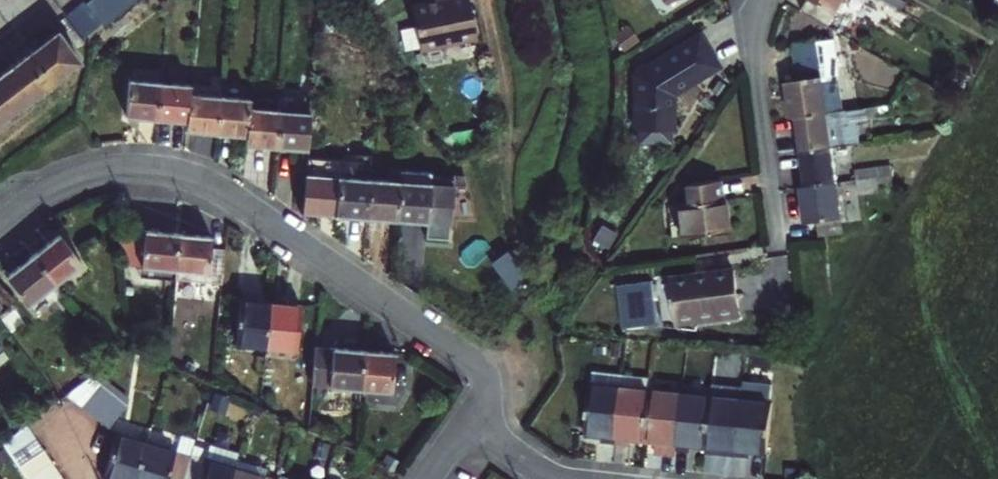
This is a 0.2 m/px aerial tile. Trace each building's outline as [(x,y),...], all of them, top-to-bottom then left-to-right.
[(112,30),(123,21),(107,0),(96,10),(112,30)] [(107,0),(123,21),(132,14),(121,0),(107,0)] [(132,14),(142,5),(138,0),(121,0),(132,14)] [(427,55),(483,41),(473,0),(445,0),(446,5),(439,6),(416,12),(427,55)] [(792,23),(819,38),(841,0),(802,0),(796,10),(799,11),(792,23)] [(83,64),(62,37),(0,85),(0,128),(83,64)] [(678,99),(724,70),(703,37),(638,77),(640,134),(642,134),(642,147),(677,146),(676,133),(679,133),(678,99)] [(831,52),(789,58),(794,93),(832,88),(836,87),(831,52)] [(197,89),(193,126),(193,135),(223,138),(226,101),(228,76),(213,75),(211,90),(197,89)] [(130,120),(162,124),(166,86),(133,83),(130,120)] [(162,124),(193,126),(197,89),(166,86),(162,124)] [(794,93),(783,95),(787,128),(791,127),(822,122),(837,119),(832,88),(794,93)] [(255,104),(254,110),(252,141),(251,148),(282,151),(285,114),(286,99),(256,96),(255,104)] [(226,101),(223,138),(252,141),(254,110),(255,104),(226,101)] [(843,118),(870,113),(868,104),(841,108),(843,118)] [(870,113),(843,118),(844,125),(871,122),(870,113)] [(314,154),(317,118),(285,114),(282,151),(314,154)] [(822,122),(791,127),(797,164),(826,159),(842,156),(837,127),(823,128),(822,122)] [(832,193),(826,159),(797,164),(802,197),(832,193)] [(856,166),(857,187),(890,185),(889,164),(856,166)] [(340,217),(371,220),(374,182),(343,179),(340,217)] [(404,185),(401,222),(431,225),(430,241),(451,243),(457,182),(434,180),(434,187),(404,185)] [(401,222),(404,185),(374,182),(371,220),(401,222)] [(690,212),(669,215),(673,246),(730,238),(726,207),(723,207),(720,189),(688,194),(690,212)] [(802,197),(797,198),(802,231),(809,230),(811,246),(838,242),(832,193),(802,197)] [(180,277),(183,240),(151,237),(148,274),(180,277)] [(81,267),(58,238),(35,257),(57,286),(81,267)] [(213,243),(183,240),(180,277),(210,280),(213,243)] [(508,246),(489,259),(509,288),(528,275),(508,246)] [(57,286),(35,257),(10,277),(33,306),(57,286)] [(736,277),(677,285),(683,329),(742,321),(736,277)] [(272,351),(276,307),(243,304),(240,348),(272,351)] [(307,310),(276,307),(272,351),(303,354),(307,310)] [(318,386),(367,391),(370,354),(322,349),(318,386)] [(401,357),(370,354),(367,391),(398,394),(401,357)] [(90,414),(108,389),(94,379),(68,399),(90,414)] [(627,395),(628,382),(598,379),(593,439),(594,443),(606,444),(606,449),(621,451),(627,395)] [(102,423),(120,398),(108,389),(90,414),(102,423)] [(652,449),(657,398),(627,395),(621,451),(632,453),(635,447),(652,449)] [(132,407),(120,398),(102,423),(114,431),(132,407)] [(689,402),(657,398),(652,449),(663,450),(668,451),(667,462),(681,464),(682,458),(689,402)] [(711,456),(717,404),(689,402),(682,458),(696,460),(697,454),(711,456)] [(747,408),(717,404),(711,456),(726,457),(726,463),(741,465),(747,408)] [(752,466),(753,460),(769,462),(773,411),(747,408),(741,465),(752,466)] [(7,448),(17,461),(41,442),(31,428),(7,448)] [(155,449),(128,441),(116,478),(146,478),(155,449)] [(17,461),(25,472),(50,454),(41,442),(17,461)] [(199,462),(155,449),(146,478),(194,478),(199,462)] [(245,474),(249,460),(220,452),(215,466),(199,462),(194,478),(243,478),(245,474)] [(30,478),(41,478),(58,466),(50,454),(25,472),(30,478)] [(68,478),(65,476),(58,466),(41,478),(67,478),(68,478)]
